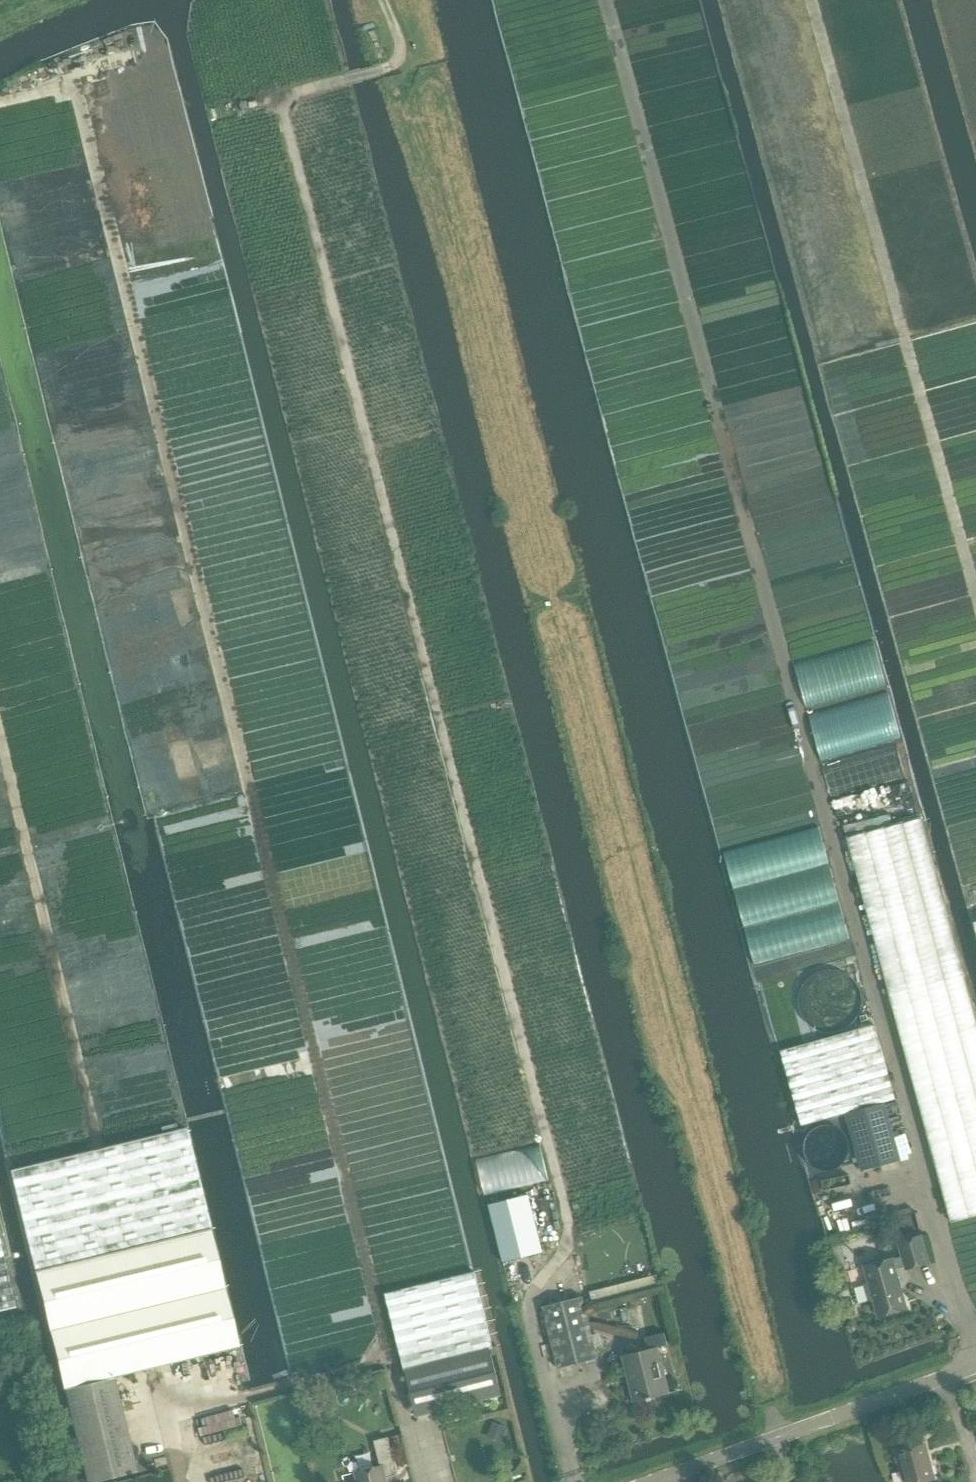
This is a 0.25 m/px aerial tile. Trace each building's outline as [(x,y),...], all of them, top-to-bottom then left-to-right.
[(847,838),(951,1220),(975,1214),(975,1019),(921,818),(847,838)] [(846,1113),(884,1103),(896,1099),(874,1024),(781,1051),(802,1126),(846,1113)] [(884,1103),(846,1113),(862,1171),(900,1161),(884,1103)] [(9,1171),(32,1269),(209,1227),(186,1129),(9,1171)] [(528,1194),(489,1204),(503,1262),(542,1253),(528,1194)] [(40,1289),(65,1389),(113,1377),(144,1369),(238,1347),(209,1229),(36,1271),(40,1289)] [(837,1234),(829,1237),(838,1268),(846,1265),(837,1234)] [(869,1283),(864,1285),(869,1301),(874,1300),(878,1317),(907,1309),(896,1269),(905,1266),(906,1269),(930,1263),(922,1235),(898,1242),(902,1256),(893,1259),(893,1258),(864,1266),(869,1283)] [(15,1307),(0,1242),(0,1311),(15,1307)] [(403,1365),(404,1369),(490,1348),(493,1347),(474,1271),(385,1293),(403,1365)] [(599,1290),(589,1292),(592,1304),(602,1302),(599,1290)] [(543,1306),(559,1369),(598,1359),(582,1297),(543,1306)] [(648,1349),(622,1355),(623,1357),(626,1356),(637,1400),(634,1401),(634,1402),(648,1399),(648,1401),(652,1399),(652,1398),(679,1391),(679,1390),(669,1393),(658,1347),(668,1345),(665,1333),(645,1337),(648,1349)] [(490,1348),(404,1369),(416,1416),(501,1395),(490,1348)] [(65,1389),(87,1481),(93,1481),(136,1471),(113,1377),(65,1389)] [(507,1427),(494,1422),(489,1434),(502,1440),(507,1427)] [(398,1474),(388,1437),(374,1441),(381,1466),(356,1473),(358,1481),(387,1481),(386,1477),(398,1474)] [(904,1481),(922,1481),(935,1479),(926,1445),(896,1453),(904,1481)]
